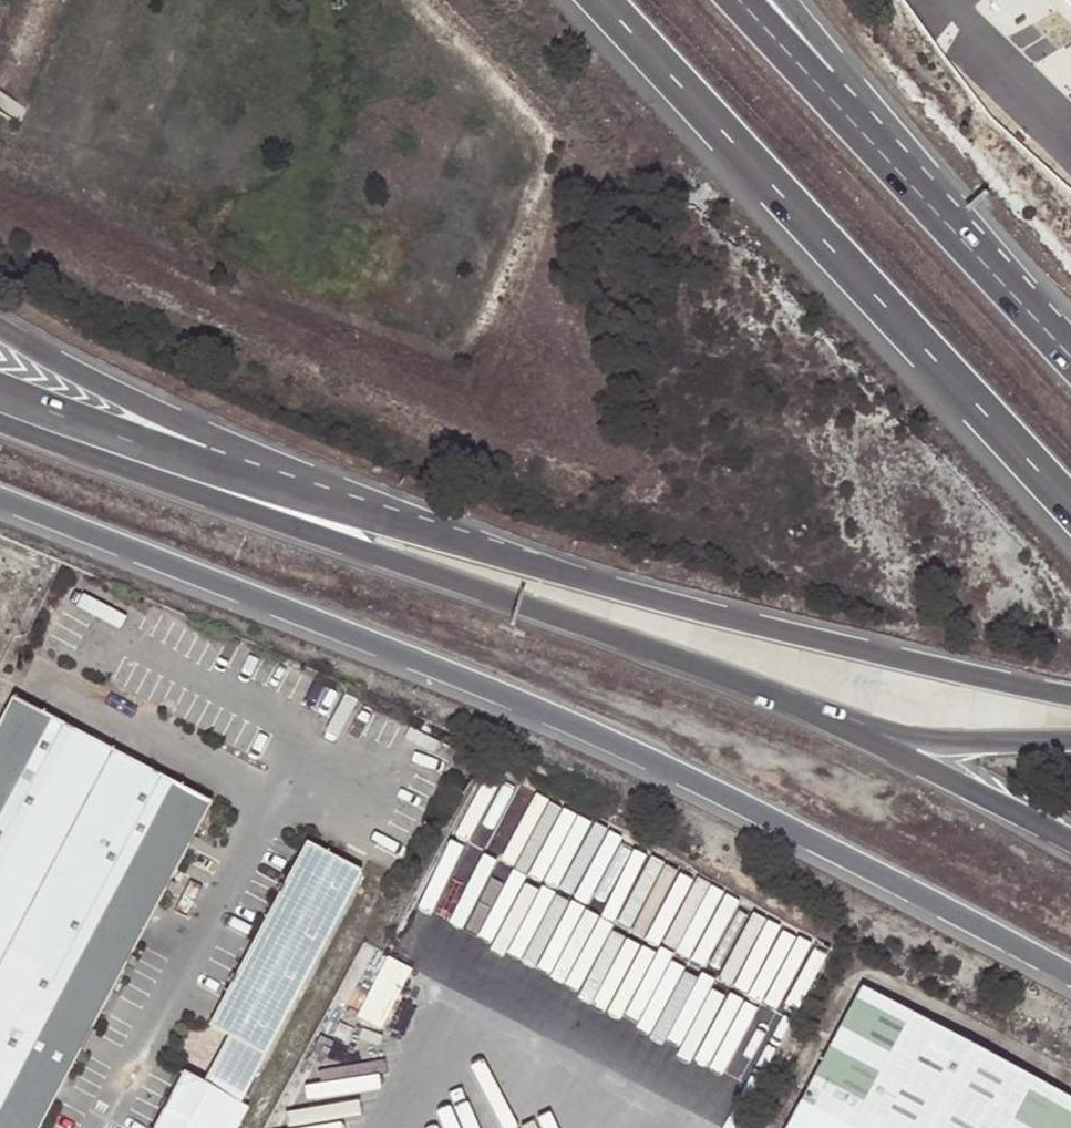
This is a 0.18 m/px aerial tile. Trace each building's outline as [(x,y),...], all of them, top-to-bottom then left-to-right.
[(10,695),(0,713),(0,1127),(36,1127),(208,800),(10,695)] [(201,1081),(182,1070),(151,1127),(230,1127),(243,1103),(235,1099),(357,868),(304,840),(207,1023),(227,1032),(201,1081)] [(862,991),(789,1127),(1070,1127),(1070,1103),(862,991)]
